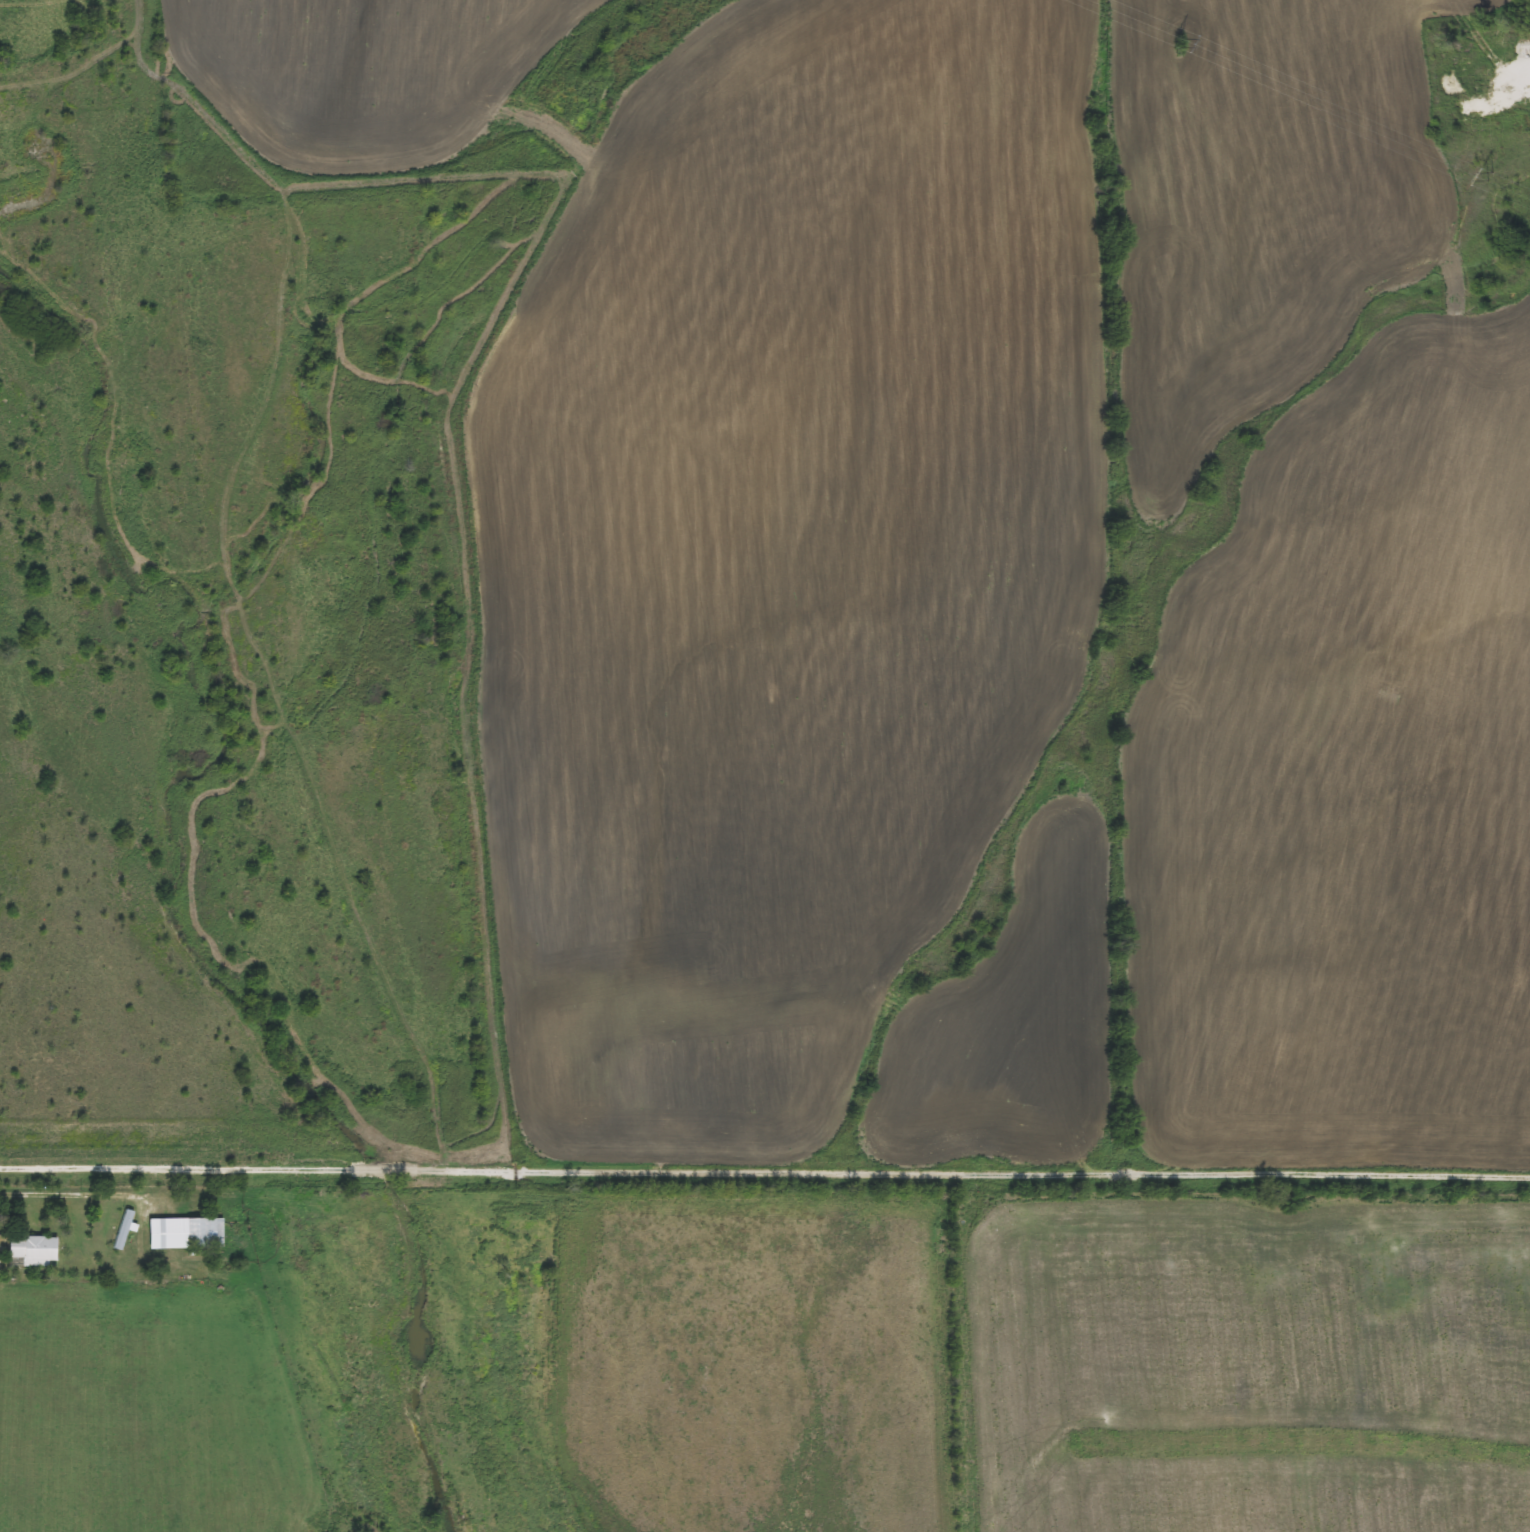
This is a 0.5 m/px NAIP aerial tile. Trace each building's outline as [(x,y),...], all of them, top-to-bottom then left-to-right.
[(135,1211),(126,1250),(116,1248),(125,1209),(135,1211)] [(153,1218),(226,1218),(226,1248),(153,1248),(153,1218)] [(25,1267),(25,1259),(13,1259),(13,1237),(60,1237),(60,1267),(25,1267)]
